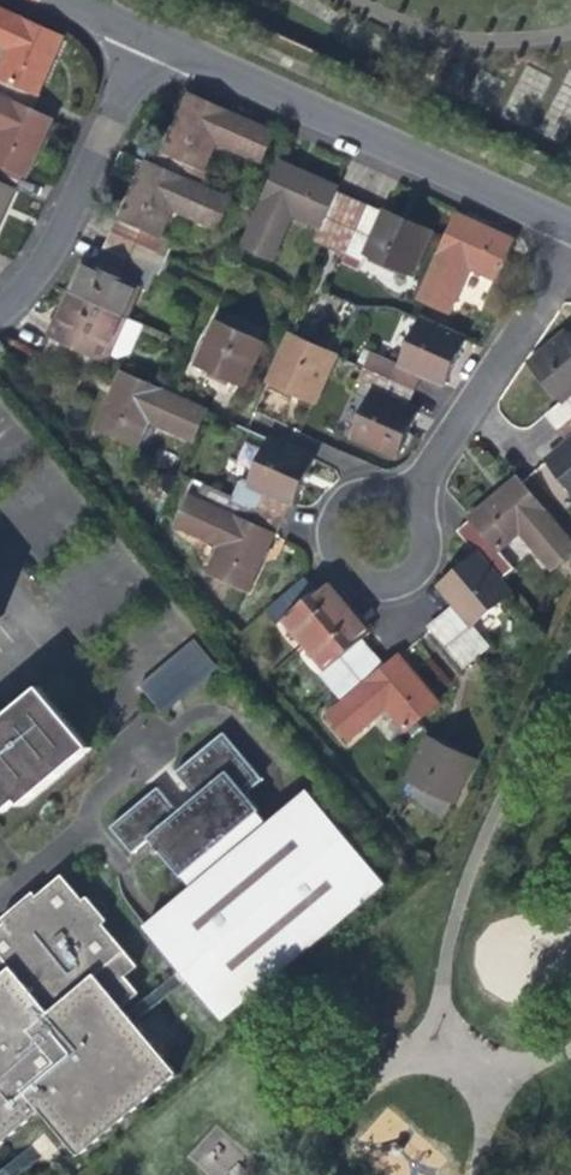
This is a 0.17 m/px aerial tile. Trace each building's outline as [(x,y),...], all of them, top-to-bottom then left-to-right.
[(0,77),(0,96),(40,114),(57,76),(72,43),(0,10),(0,45),(21,54),(8,80),(0,76),(0,77)] [(25,195),(32,180),(37,182),(47,161),(63,125),(40,114),(0,96),(0,133),(12,138),(0,163),(0,184),(25,195)] [(186,131),(167,171),(214,192),(222,175),(213,171),(225,143),(272,165),(284,136),(201,98),(186,131)] [(239,203),(214,192),(167,171),(154,165),(140,198),(122,237),(171,260),(179,243),(168,237),(180,211),(226,230),(239,203)] [(324,246),(339,253),(361,204),(344,197),(347,190),(321,178),(291,165),(253,253),(282,266),(303,219),(330,231),(324,246)] [(25,195),(0,184),(0,249),(11,225),(25,195)] [(378,212),(361,204),(339,253),(356,261),(378,212)] [(394,220),(378,212),(356,261),(373,268),(376,260),(421,280),(442,233),(409,218),(397,213),(394,220)] [(468,221),(430,304),(460,318),(481,273),(508,284),(493,314),(510,322),(532,276),(515,269),(525,246),(494,233),(468,221)] [(177,263),(171,260),(122,237),(115,255),(164,277),(169,279),(177,263)] [(157,293),(164,277),(115,255),(108,270),(98,265),(96,269),(83,297),(133,321),(148,288),(157,293)] [(113,366),(133,321),(83,297),(78,310),(71,326),(67,324),(59,342),(66,345),(113,366)] [(229,323),(208,370),(233,381),(254,390),(274,343),(229,323)] [(385,357),(377,374),(424,396),(432,378),(458,390),(466,373),(478,347),(432,326),(412,370),(385,357)] [(326,405),(346,360),(300,340),(280,385),(303,395),(326,405)] [(106,382),(113,366),(66,345),(59,361),(106,382)] [(565,436),(570,431),(570,349),(536,377),(561,408),(566,414),(555,423),(565,436)] [(417,411),(424,396),(377,374),(369,390),(385,397),(365,441),(410,461),(425,429),(431,417),(417,411)] [(210,445),(222,417),(178,396),(139,378),(124,412),(114,436),(152,453),(165,424),(210,445)] [(257,486),(250,503),(295,524),(303,507),(310,510),(331,466),(285,445),(265,490),(257,486)] [(570,502),(570,456),(566,460),(548,474),(570,502)] [(555,583),(570,570),(570,553),(519,491),(485,520),(473,530),(478,536),(465,546),(476,560),(498,587),(510,576),(500,563),(523,544),(555,583)] [(282,554),(295,524),(250,503),(242,520),(205,504),(193,531),(238,551),(226,579),(264,596),(282,554)] [(507,599),(498,587),(476,560),(461,572),(438,591),(455,611),(441,622),(474,663),(487,652),(470,630),(507,599)] [(285,617),(305,642),(346,607),(326,582),(321,584),(316,590),(310,584),(303,577),(264,609),(276,624),(285,617)] [(363,627),(346,607),(305,642),(327,669),(318,676),(329,690),(368,657),(358,644),(369,635),(363,627)] [(460,675),(474,663),(441,622),(426,634),(460,675)] [(160,712),(216,666),(192,637),(136,684),(160,712)] [(380,671),(368,657),(329,690),(341,706),(327,718),(348,742),(387,710),(404,732),(435,706),(397,658),(387,666),(380,671)] [(5,781),(22,804),(25,808),(93,751),(42,689),(0,724),(0,785),(5,781)] [(148,932),(168,955),(329,821),(309,797),(270,831),(260,819),(263,817),(248,800),(266,785),(226,738),(178,778),(199,804),(182,819),(160,792),(113,832),(135,859),(152,844),(183,882),(186,880),(196,892),(148,932)] [(409,789),(434,801),(456,756),(442,750),(431,744),(409,789)] [(476,766),(456,756),(434,801),(454,811),(476,766)] [(22,804),(5,781),(0,785),(0,806),(8,816),(22,804)] [(387,892),(329,821),(168,955),(226,1026),(387,892)] [(133,985),(129,980),(141,970),(105,927),(111,923),(90,898),(85,903),(65,878),(40,899),(36,895),(5,921),(8,926),(0,932),(0,1096),(133,985)] [(133,985),(0,1096),(0,1150),(43,1115),(81,1161),(182,1077),(127,1011),(143,997),(133,985)]
